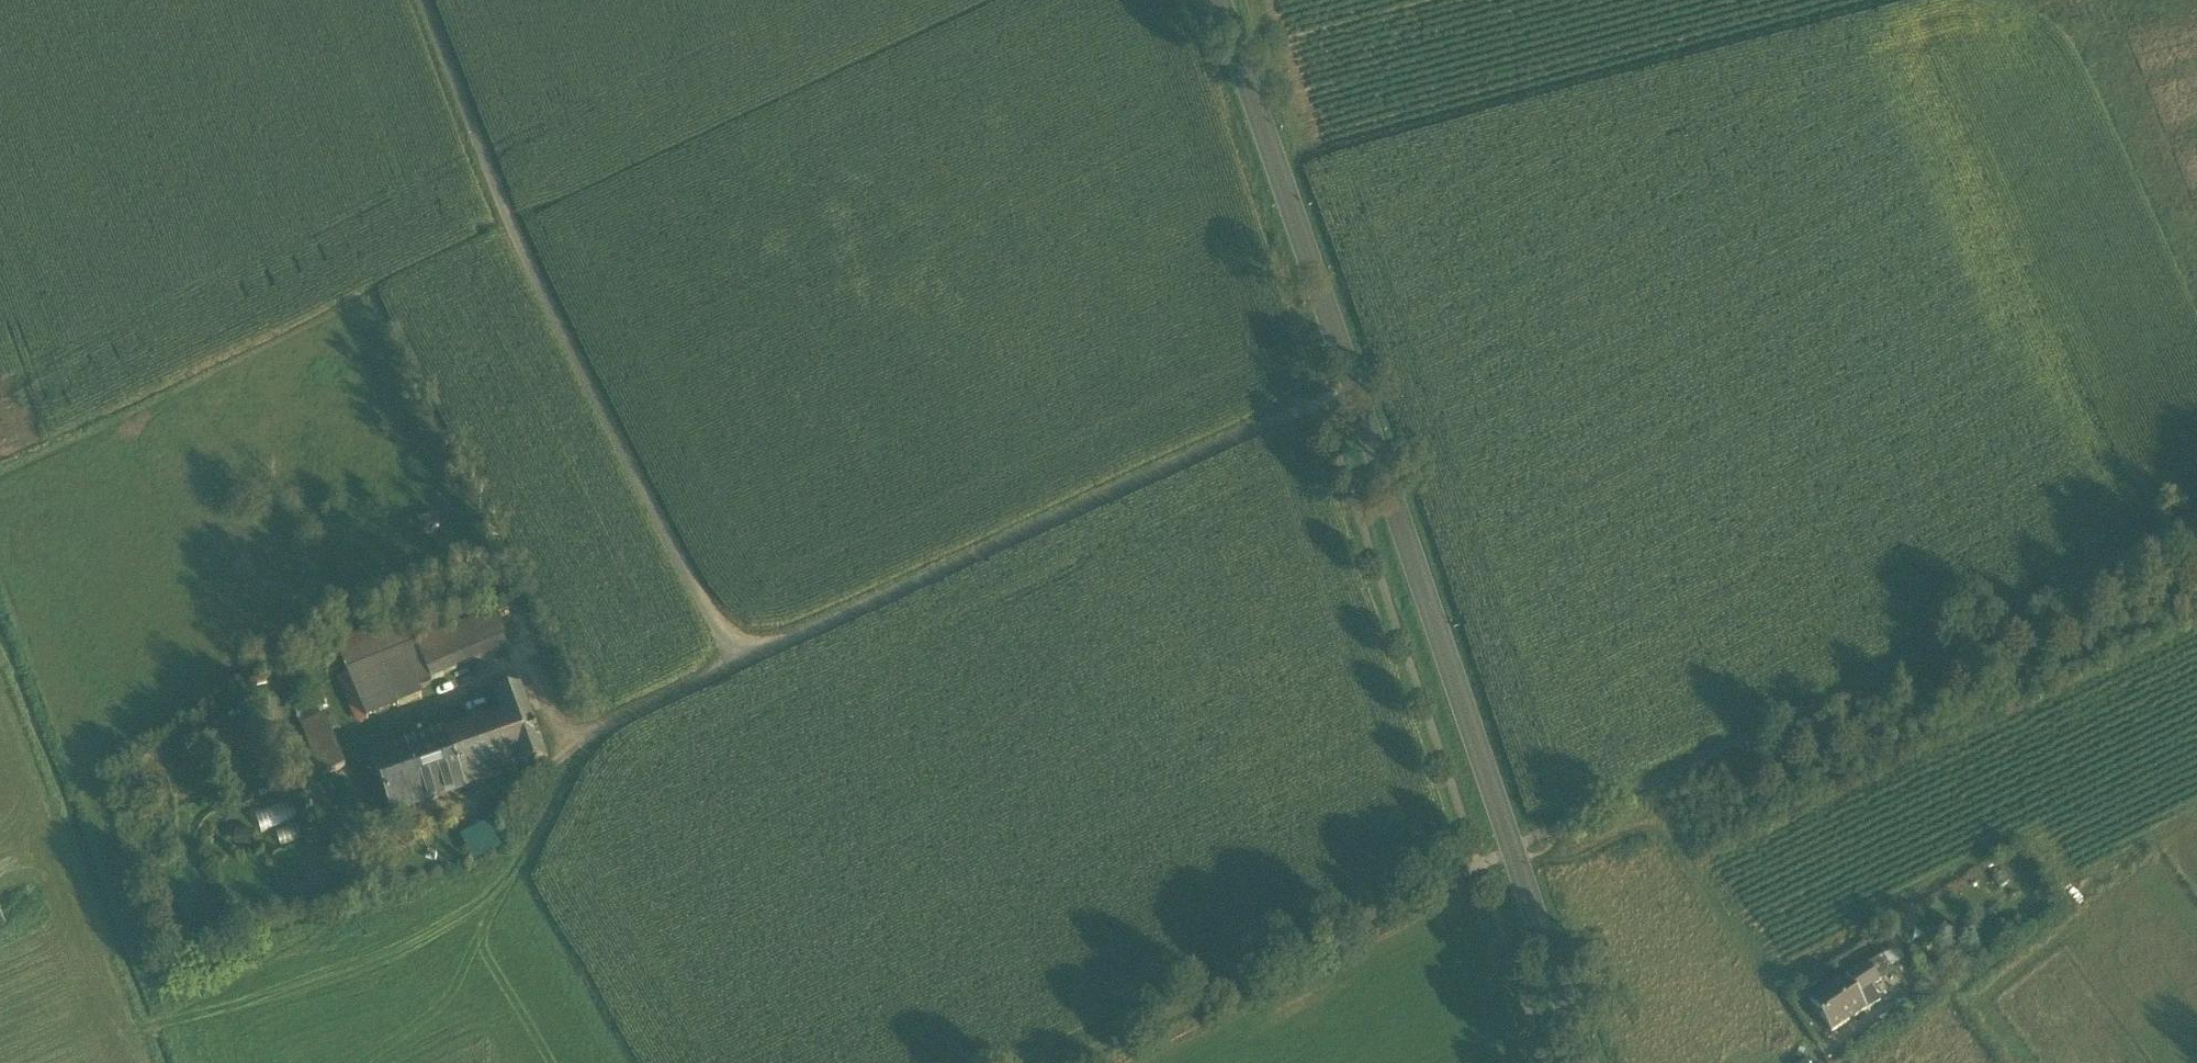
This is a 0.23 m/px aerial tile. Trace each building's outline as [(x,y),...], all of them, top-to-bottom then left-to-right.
[(348,675),(403,652),(421,644),(409,614),(337,643),(348,675)] [(492,615),(421,644),(403,652),(417,688),(507,651),(492,615)] [(403,652),(348,675),(367,721),(422,699),(417,688),(403,652)] [(501,714),(509,735),(534,726),(521,689),(495,698),(495,700),(496,700),(501,714)] [(465,790),(520,771),(520,768),(513,748),(509,735),(501,714),(445,734),(465,790)] [(302,728),(322,778),(345,769),(325,720),(302,728)] [(246,789),(267,784),(251,721),(230,726),(246,789)] [(509,735),(513,748),(539,740),(534,726),(509,735)] [(445,734),(402,749),(422,805),(465,790),(445,734)] [(546,762),(539,740),(513,748),(520,768),(520,771),(521,771),(546,762)] [(393,815),(422,805),(402,749),(373,760),(393,815)] [(463,841),(474,862),(502,849),(494,834),(490,828),(463,841)] [(1897,948),(1886,955),(1897,972),(1907,965),(1897,948)] [(1879,983),(1897,972),(1886,955),(1868,967),(1879,984),(1879,983)] [(1868,967),(1846,981),(1867,1012),(1880,1003),(1871,989),(1879,984),(1879,983),(1879,984),(1868,967)] [(1831,1035),(1867,1012),(1846,981),(1845,980),(1810,1003),(1831,1035)]
